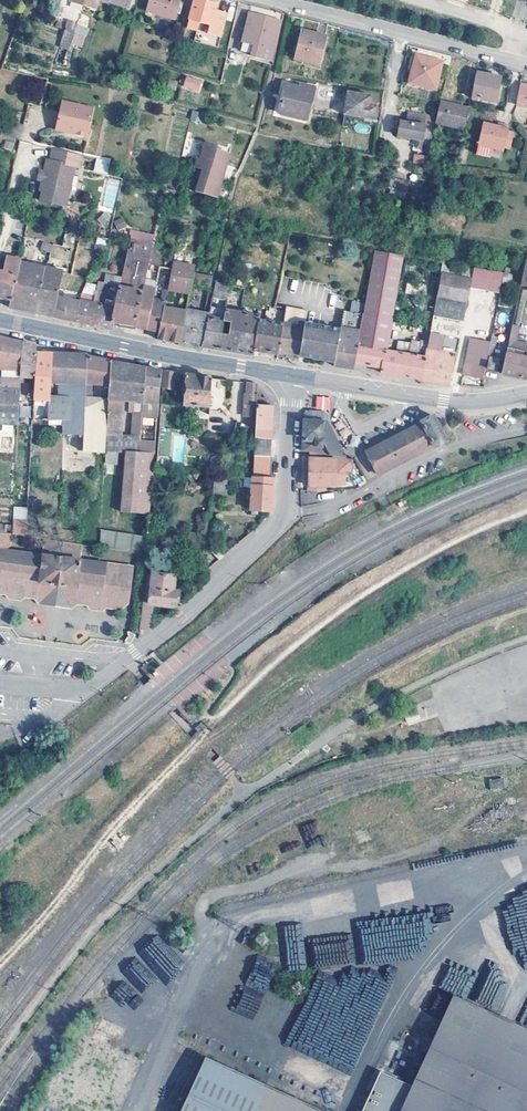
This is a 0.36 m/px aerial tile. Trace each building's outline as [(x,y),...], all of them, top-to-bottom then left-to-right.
[(100,0),(71,0),(71,1),(98,8),(100,0)] [(147,10),(176,19),(181,0),(150,0),(147,10)] [(209,0),(195,0),(190,19),(197,21),(195,27),(206,31),(208,24),(211,25),(214,15),(220,17),(223,4),(209,0)] [(281,20),(250,12),(242,41),(253,44),(251,54),(272,59),(281,20)] [(82,48),(88,27),(67,21),(59,47),(68,50),(70,44),(82,48)] [(326,36),(302,30),(296,58),(319,63),(326,36)] [(253,44),(242,41),(240,40),(240,42),(240,44),(241,46),(242,48),(243,50),(245,52),(247,53),(248,54),(250,54),(251,54),(253,44)] [(429,58),(417,55),(410,81),(436,88),(442,63),(429,60),(429,58)] [(501,75),(477,71),(472,96),(496,100),(501,75)] [(200,80),(187,77),(185,85),(198,89),(200,80)] [(315,86),(301,82),(301,86),(286,82),(279,111),(307,118),(315,86)] [(520,84),(517,105),(526,107),(526,86),(520,84)] [(371,94),(348,90),(344,113),(355,114),(355,119),(365,120),(365,116),(374,117),(376,105),(370,104),(371,94)] [(469,108),(440,100),(437,115),(435,123),(464,129),(469,108)] [(94,109),(64,102),(59,123),(63,128),(76,132),(76,135),(88,138),(94,109)] [(437,115),(409,111),(408,119),(402,117),(399,135),(417,139),(416,147),(421,148),(422,143),(430,145),(435,123),(437,115)] [(201,122),(203,114),(193,112),(191,120),(201,122)] [(497,124),(483,120),(477,141),(503,148),(504,146),(508,128),(509,124),(498,121),(497,124)] [(63,128),(59,123),(57,130),(76,135),(76,132),(63,128)] [(513,130),(508,128),(504,146),(510,147),(513,130)] [(217,148),(205,144),(202,158),(199,158),(197,164),(204,165),(196,191),(217,196),(227,164),(226,164),(229,155),(215,151),(217,148)] [(84,156),(54,149),(50,160),(48,160),(45,171),(44,175),(43,182),(41,190),(43,191),(40,200),(65,206),(66,197),(68,197),(75,168),(81,169),(84,156)] [(413,163),(424,164),(425,155),(413,154),(413,163)] [(96,156),(93,172),(108,175),(110,159),(96,156)] [(411,172),(394,168),(389,193),(406,197),(411,172)] [(113,208),(119,181),(108,178),(102,206),(113,208)] [(122,217),(113,221),(117,230),(126,226),(122,217)] [(87,323),(92,324),(97,303),(95,303),(97,291),(99,280),(120,285),(124,271),(129,245),(132,234),(112,230),(109,239),(105,255),(97,253),(82,291),(77,321),(87,323)] [(58,317),(77,321),(82,291),(97,253),(105,255),(109,239),(94,235),(82,233),(71,273),(63,271),(53,316),(58,317)] [(53,242),(26,236),(23,251),(50,257),(53,242)] [(129,245),(124,271),(147,276),(152,249),(129,245)] [(370,365),(383,367),(384,367),(387,350),(403,255),(376,250),(363,316),(354,363),(370,365)] [(2,296),(12,299),(20,260),(21,258),(8,255),(4,271),(0,270),(0,296),(2,296)] [(45,266),(20,260),(12,299),(10,306),(31,311),(36,312),(45,266)] [(192,283),(195,271),(196,264),(175,260),(173,267),(169,286),(168,293),(173,294),(174,289),(183,291),(180,308),(166,306),(161,331),(160,332),(158,339),(169,341),(179,342),(181,341),(191,288),(192,283)] [(437,296),(434,309),(428,340),(425,357),(421,379),(435,381),(450,384),(471,284),(500,290),(504,272),(444,261),(437,296)] [(173,267),(161,264),(160,268),(159,274),(157,283),(169,286),(173,267)] [(40,313),(53,316),(63,271),(63,270),(45,266),(36,312),(40,313)] [(195,271),(192,283),(211,287),(214,274),(195,271)] [(213,296),(228,299),(231,283),(216,280),(213,296)] [(231,283),(228,299),(227,302),(243,304),(247,286),(231,283)] [(139,327),(148,329),(154,298),(156,288),(144,285),(143,291),(136,326),(139,327)] [(136,326),(143,291),(120,286),(118,295),(112,321),(116,322),(128,325),(136,326)] [(198,290),(191,288),(181,341),(179,342),(179,345),(184,346),(199,348),(203,349),(204,346),(202,345),(208,317),(209,312),(207,311),(194,309),(198,290)] [(97,303),(92,324),(106,327),(110,328),(112,321),(118,295),(97,291),(95,303),(97,303)] [(151,330),(160,332),(161,331),(166,306),(166,301),(154,298),(148,329),(151,330)] [(286,307),(283,323),(278,351),(295,354),(301,355),(334,363),(341,330),(306,324),(308,310),(286,307)] [(424,339),(428,340),(434,309),(431,308),(426,331),(425,331),(424,339)] [(254,354),(260,320),(261,315),(258,315),(226,309),(224,320),(219,348),(234,351),(247,353),(254,354)] [(344,312),(341,330),(334,363),(333,366),(338,366),(353,369),(354,363),(363,316),(344,312)] [(224,320),(208,317),(202,345),(204,346),(207,346),(219,348),(224,320)] [(260,320),(254,354),(255,354),(258,355),(276,358),(276,352),(278,353),(278,351),(283,323),(260,320)] [(514,321),(508,347),(526,351),(526,343),(516,341),(520,321),(514,321)] [(0,378),(0,422),(18,423),(20,380),(21,376),(23,341),(17,340),(0,336),(0,367),(1,367),(0,375),(0,378)] [(484,376),(486,367),(489,355),(492,340),(471,336),(464,372),(484,376)] [(400,352),(396,375),(399,375),(421,379),(425,357),(419,355),(421,342),(412,340),(409,354),(400,352)] [(27,342),(23,341),(21,376),(24,376),(34,377),(35,351),(36,344),(27,342)] [(507,348),(506,356),(502,372),(523,377),(526,378),(526,377),(526,352),(507,348)] [(384,367),(383,367),(383,373),(396,375),(400,352),(387,350),(384,367)] [(50,399),(50,395),(51,381),(52,352),(40,352),(35,351),(34,377),(33,399),(44,399),(50,399)] [(52,352),(51,381),(62,382),(62,395),(50,395),(50,399),(49,419),(63,419),(63,426),(62,433),(83,434),(85,396),(87,355),(75,353),(58,352),(52,352)] [(85,396),(91,396),(92,383),(109,384),(111,360),(106,359),(87,355),(85,396)] [(501,358),(489,355),(486,367),(498,369),(501,358)] [(111,360),(109,384),(109,397),(108,399),(124,400),(129,400),(142,401),(144,383),(146,367),(136,365),(111,360)] [(146,367),(144,383),(160,386),(161,370),(150,368),(146,367)] [(174,371),(164,370),(163,386),(173,387),(174,371)] [(211,377),(186,373),(184,404),(209,406),(211,377)] [(243,415),(256,416),(256,405),(258,384),(247,382),(246,393),(245,393),(243,415)] [(160,386),(144,383),(142,401),(151,402),(149,427),(140,426),(139,436),(138,450),(154,452),(160,386)] [(85,396),(83,434),(82,451),(105,453),(106,434),(108,399),(109,397),(91,396),(85,396)] [(316,396),(315,408),(329,409),(330,397),(316,396)] [(108,399),(106,434),(120,435),(124,400),(108,399)] [(135,411),(141,412),(142,401),(129,400),(129,410),(135,411)] [(255,437),(269,439),(272,405),(256,405),(256,416),(255,437)] [(30,417),(30,406),(20,406),(20,417),(30,417)] [(140,426),(141,412),(135,411),(132,436),(139,436),(140,426)] [(303,450),(309,451),(345,457),(327,421),(327,414),(324,412),(316,411),(307,411),(304,413),(303,450)] [(420,422),(434,448),(435,450),(450,442),(446,435),(451,432),(444,418),(438,421),(435,414),(420,422)] [(434,448),(420,422),(366,451),(365,451),(378,477),(434,448)] [(157,459),(183,461),(185,433),(159,431),(157,459)] [(269,451),(269,439),(255,437),(254,451),(269,451)] [(149,512),(154,452),(138,450),(126,449),(121,509),(149,512)] [(0,450),(0,482),(11,482),(12,460),(5,460),(6,450),(0,450)] [(345,457),(309,451),(308,489),(319,490),(324,489),(325,484),(333,485),(342,484),(344,472),(350,473),(352,458),(345,457)] [(228,475),(214,474),(213,491),(226,492),(228,475)] [(273,476),(252,475),(252,476),(251,510),(272,510),(273,476)] [(13,525),(12,532),(26,534),(27,520),(13,518),(13,525)] [(211,521),(200,520),(197,549),(208,550),(211,521)] [(13,525),(1,524),(0,528),(0,530),(12,532),(13,525)] [(139,553),(142,535),(101,529),(98,546),(139,553)] [(227,553),(216,540),(212,542),(212,550),(219,559),(227,553)] [(10,595),(13,598),(25,600),(28,597),(39,598),(42,593),(44,582),(78,587),(76,598),(81,604),(90,605),(93,607),(107,609),(110,606),(121,608),(128,603),(133,566),(80,558),(82,544),(65,541),(63,556),(0,547),(0,593),(10,595)] [(175,575),(146,572),(139,628),(149,629),(151,603),(177,606),(179,590),(173,589),(174,584),(175,575)] [(78,587),(44,582),(42,593),(39,598),(43,602),(76,606),(81,604),(76,598),(78,587)] [(136,633),(130,629),(127,633),(129,634),(125,639),(129,642),(131,642),(136,633)] [(502,777),(488,780),(490,790),(504,787),(502,777)] [(513,940),(511,950),(525,953),(522,968),(526,969),(526,943),(513,940)] [(462,1001),(413,1110),(526,1110),(526,1030),(462,1001)] [(216,1065),(195,1110),(318,1110),(216,1065)]
